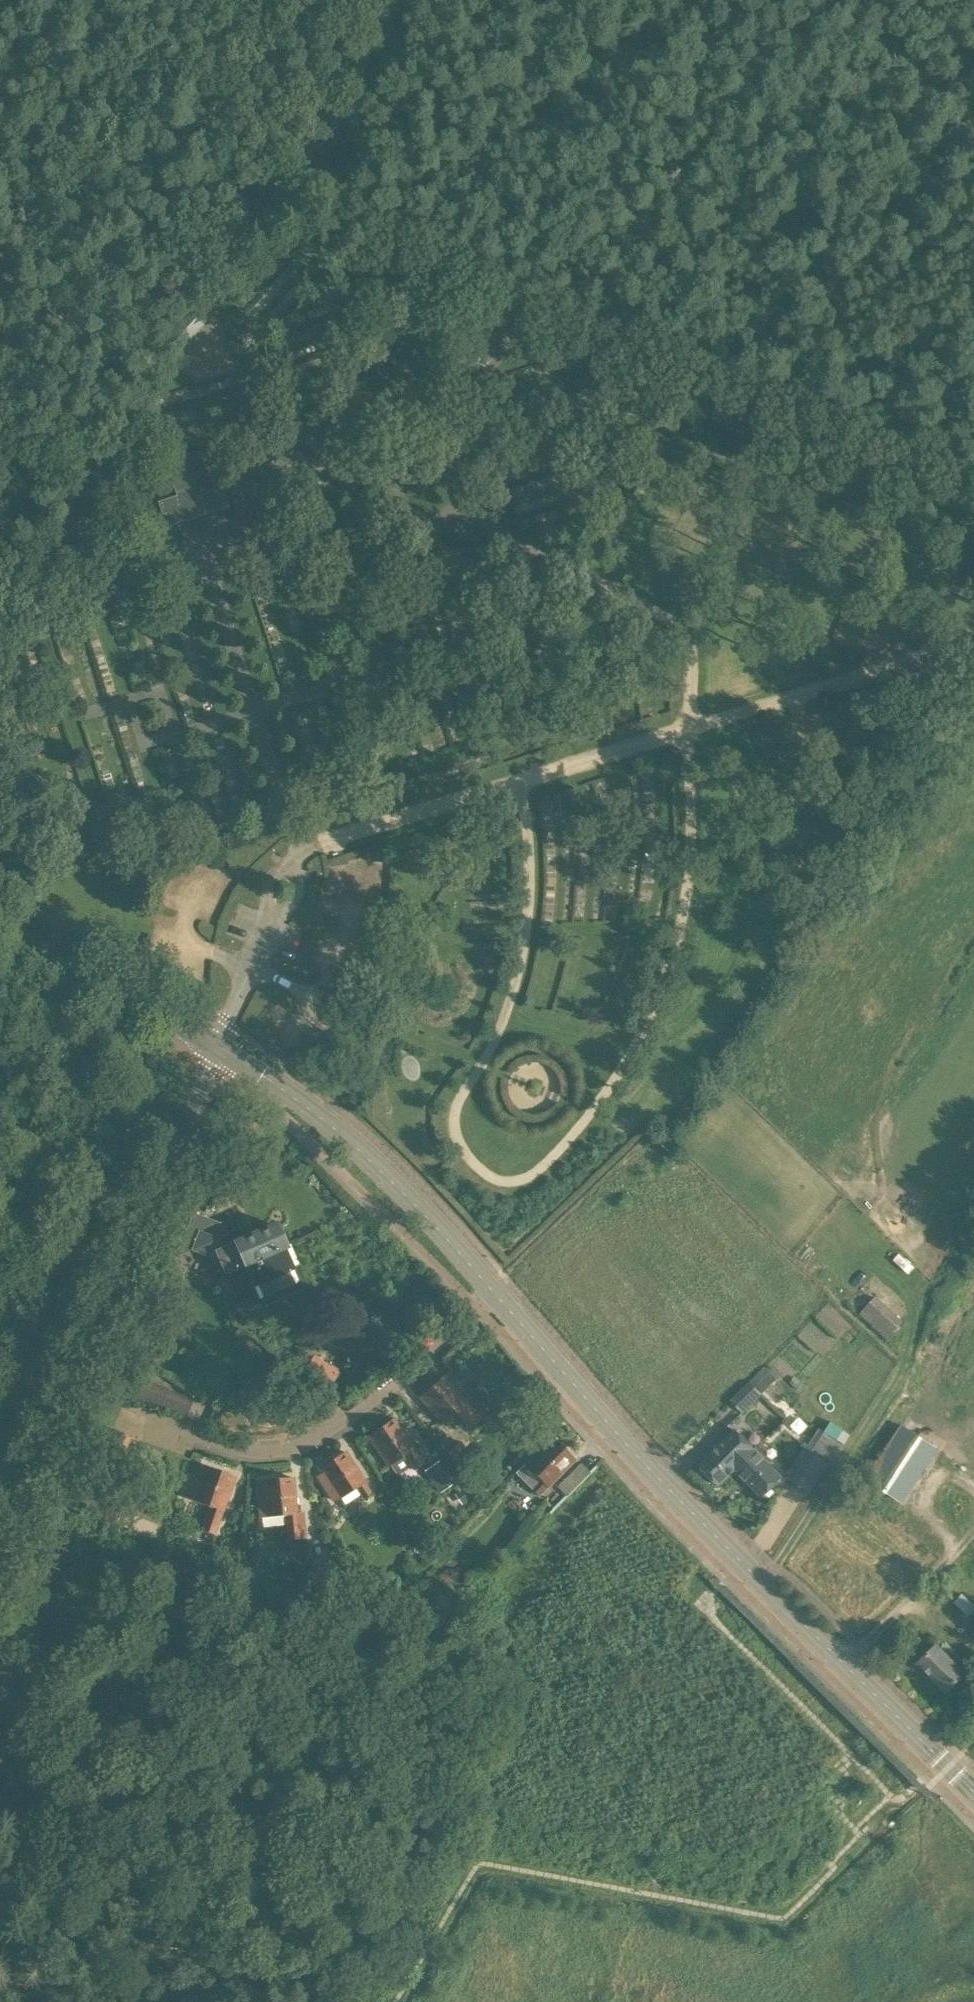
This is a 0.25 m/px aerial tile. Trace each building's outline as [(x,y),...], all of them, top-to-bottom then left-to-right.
[(157,502),(166,527),(228,507),(210,448),(165,463),(176,496),(157,502)] [(345,1017),(354,1022),(359,1014),(351,1009),(345,1017)] [(204,1281),(245,1264),(284,1247),(275,1225),(235,1242),(226,1221),(220,1223),(198,1233),(185,1239),(204,1281)] [(284,1247),(245,1264),(248,1272),(229,1280),(239,1304),(279,1287),(282,1294),(307,1283),(291,1244),(284,1247)] [(860,1315),(887,1339),(903,1320),(876,1297),(860,1315)] [(336,1373),(314,1357),(300,1377),(322,1393),(336,1373)] [(765,1367),(750,1382),(762,1394),(777,1379),(765,1367)] [(160,1405),(167,1387),(128,1372),(121,1390),(160,1405)] [(420,1397),(444,1424),(460,1410),(468,1418),(475,1413),(466,1403),(467,1403),(443,1376),(420,1397)] [(762,1394),(750,1382),(731,1401),(743,1413),(762,1394)] [(414,1449),(394,1419),(368,1437),(389,1466),(406,1454),(413,1465),(421,1459),(414,1449)] [(902,1506),(938,1449),(901,1425),(864,1481),(902,1506)] [(719,1486),(735,1470),(755,1449),(736,1430),(699,1466),(719,1486)] [(533,1488),(539,1494),(547,1485),(548,1486),(574,1461),(552,1439),(526,1464),(541,1479),(533,1488)] [(461,1442),(447,1452),(462,1473),(476,1463),(461,1442)] [(755,1449),(735,1470),(763,1497),(783,1477),(774,1469),(777,1466),(757,1447),(755,1449)] [(788,1479),(810,1493),(829,1463),(807,1449),(788,1479)] [(364,1482),(365,1482),(345,1452),(319,1469),(339,1499),(356,1487),(363,1498),(370,1493),(364,1482)] [(439,1459),(425,1469),(440,1491),(455,1481),(439,1459)] [(235,1476),(205,1466),(200,1482),(191,1479),(185,1498),(209,1506),(201,1529),(213,1533),(222,1509),(223,1510),(235,1476)] [(490,1477),(484,1485),(491,1490),(497,1482),(490,1477)] [(292,1529),(293,1539),(305,1538),(302,1512),(296,1513),(293,1478),(262,1481),(266,1517),(286,1515),(287,1530),(292,1529)] [(464,1487),(454,1494),(461,1504),(472,1497),(464,1487)] [(317,1564),(320,1594),(336,1593),(333,1562),(317,1564)] [(918,1663),(947,1692),(965,1673),(936,1645),(918,1663)]
